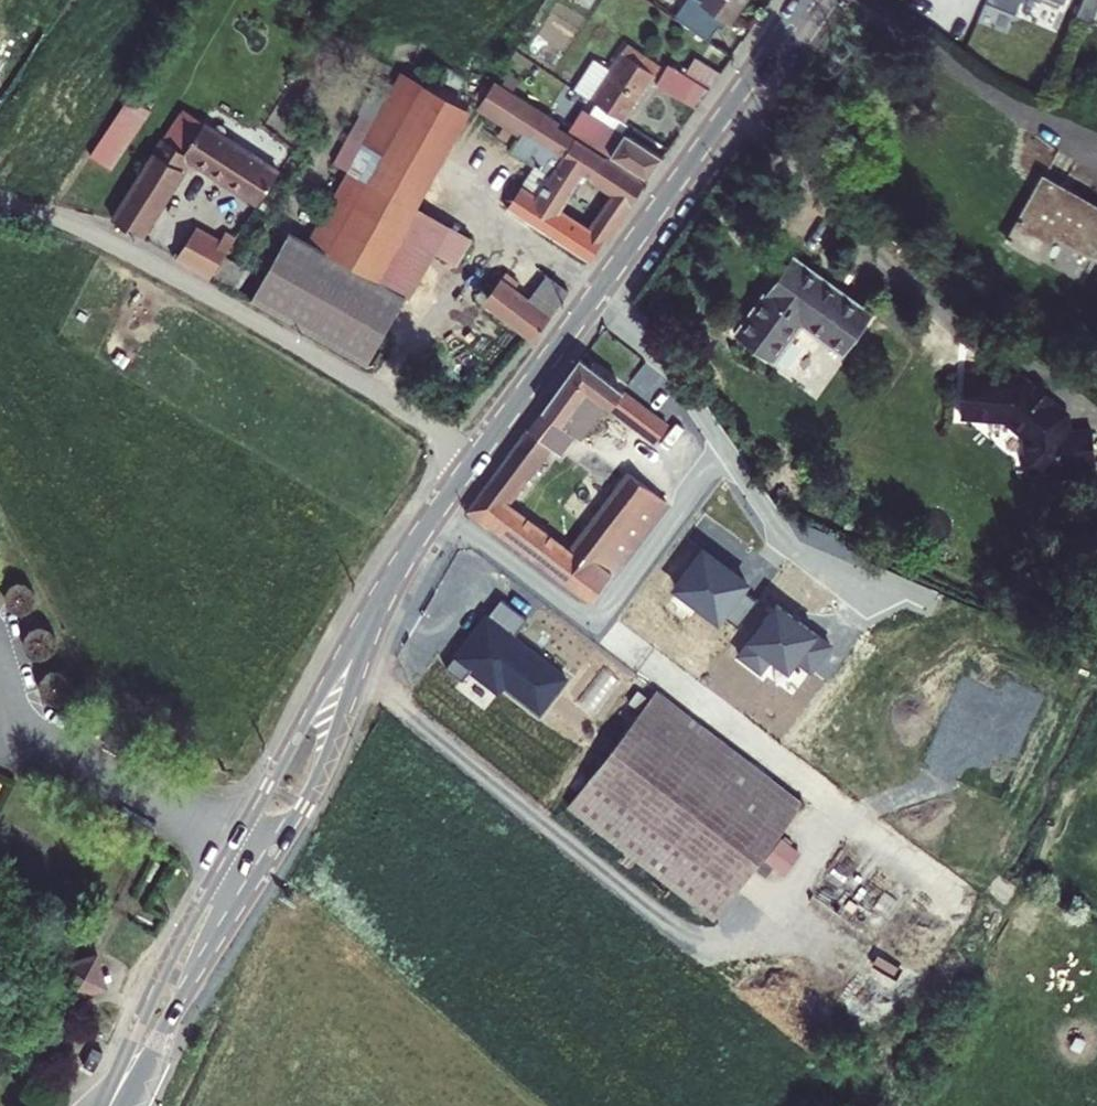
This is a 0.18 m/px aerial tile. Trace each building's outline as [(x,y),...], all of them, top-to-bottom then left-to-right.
[(716,40),(745,0),(698,0),(697,3),(686,18),(716,40)] [(1069,4),(1084,10),(1088,0),(1070,0),(1069,4)] [(596,96),(628,117),(657,73),(631,55),(636,48),(630,44),(614,68),(596,96)] [(657,73),(662,65),(630,44),(636,48),(631,55),(657,73)] [(579,85),(596,96),(614,68),(598,57),(579,85)] [(690,74),(714,88),(720,79),(698,63),(690,74)] [(657,83),(697,112),(714,88),(690,74),(670,64),(662,76),(657,83)] [(411,73),(310,237),(413,296),(454,225),(415,203),(470,108),(411,73)] [(590,227),(561,207),(585,172),(615,192),(605,207),(622,219),(648,181),(544,118),(546,114),(497,81),(480,106),(523,135),(513,151),(536,165),(524,184),(510,205),(591,259),(606,238),(591,227),(590,227)] [(117,167),(150,106),(125,92),(92,154),(117,167)] [(203,123),(201,121),(181,109),(156,151),(178,164),(203,123)] [(573,131),(650,178),(666,156),(629,131),(623,140),(585,114),(573,131)] [(261,202),(283,171),(203,123),(178,164),(156,151),(114,217),(143,235),(146,230),(150,224),(186,169),(194,157),(261,202)] [(1094,256),(1096,249),(1096,195),(1041,167),(1002,244),(1035,260),(1048,235),(1094,256)] [(606,238),(607,239),(622,219),(605,207),(591,227),(606,238)] [(178,256),(210,276),(232,243),(223,237),(200,223),(178,256)] [(223,237),(232,243),(239,233),(230,228),(223,237)] [(832,346),(861,308),(787,251),(758,288),(756,286),(727,324),(764,353),(765,351),(783,365),(799,343),(804,346),(814,333),(832,346)] [(212,277),(276,312),(289,289),(227,254),(212,277)] [(539,331),(580,275),(556,258),(534,287),(524,279),(512,295),(506,291),(501,297),(507,302),(504,305),(539,331)] [(512,295),(524,279),(503,264),(484,290),(504,305),(507,302),(501,297),(506,291),(512,295)] [(539,403),(556,416),(583,381),(603,396),(607,400),(618,385),(575,352),(539,403)] [(939,369),(944,411),(988,407),(1008,423),(1009,440),(1005,440),(1007,460),(1079,453),(1076,418),(1050,420),(1049,402),(1034,389),(1038,385),(1020,371),(1017,375),(1005,365),(939,369)] [(569,426),(577,432),(603,396),(583,381),(556,416),(569,426)] [(658,415),(618,385),(607,400),(646,429),(658,415)] [(525,421),(556,445),(569,426),(556,416),(539,403),(525,421)] [(499,455),(519,470),(538,444),(550,453),(556,445),(525,421),(520,428),(519,427),(499,455)] [(489,468),(509,484),(519,470),(499,455),(489,468)] [(654,509),(663,497),(624,467),(616,477),(607,489),(617,498),(627,487),(654,509)] [(587,593),(654,509),(627,487),(617,498),(607,489),(566,542),(505,498),(510,492),(506,489),(509,484),(489,468),(463,503),(468,507),(484,519),(488,516),(587,593)] [(812,537),(768,504),(782,525),(812,537)] [(746,583),(699,548),(671,585),(719,620),(746,583)] [(818,631),(775,601),(735,659),(760,677),(772,660),(789,672),(796,662),(813,673),(832,645),(816,634),(818,631)] [(542,717),(569,680),(483,617),(456,655),(542,717)] [(799,796),(652,684),(593,765),(737,880),(799,796)] [(785,871),(802,847),(783,834),(766,858),(785,871)] [(73,995),(110,985),(99,948),(63,958),(73,995)]
